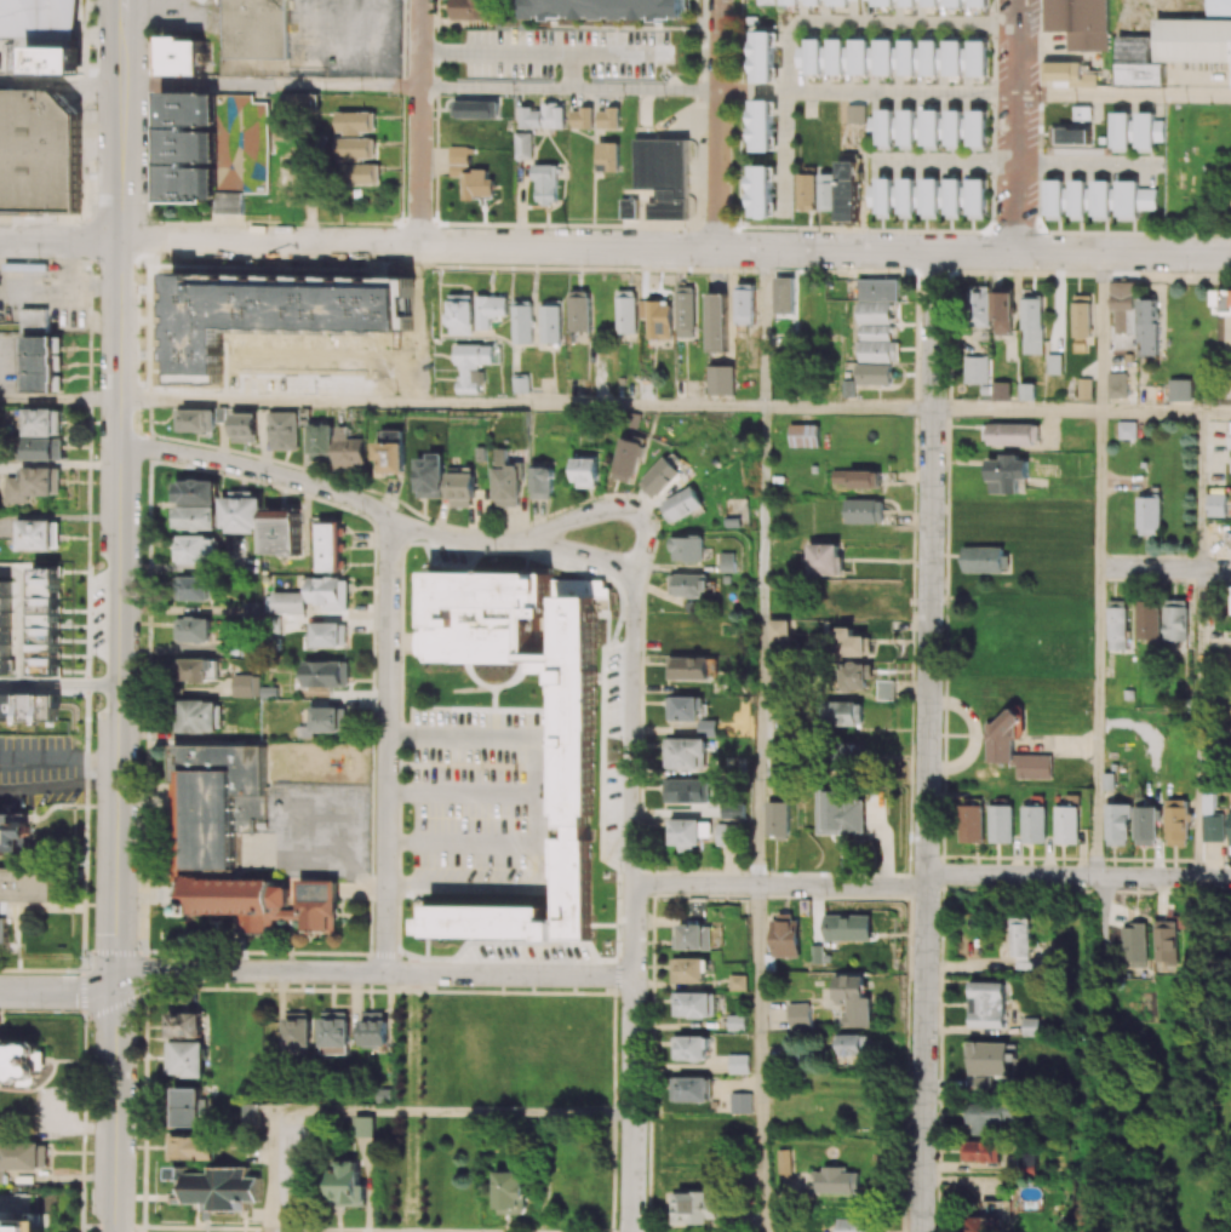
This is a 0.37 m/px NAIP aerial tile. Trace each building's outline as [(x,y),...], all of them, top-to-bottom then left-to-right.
[(15,37),(14,54),(8,54),(8,73),(79,74),(79,48),(75,48),(76,0),(0,0),(0,37),(15,37)] [(288,0),(222,0),(221,59),(287,60),(288,0)] [(493,20),(493,0),(452,0),(452,19),(493,20)] [(687,18),(687,0),(524,0),(524,21),(687,18)] [(1044,31),(1060,31),(1067,31),(1066,51),(1106,52),(1107,31),(1107,0),(1045,0),(1044,31)] [(1230,17),(1230,0),(1206,0),(1206,17),(1230,17)] [(1230,62),(1230,20),(1156,19),(1156,61),(1230,62)] [(775,31),(754,31),(753,82),(773,83),(775,31)] [(203,76),(203,41),(187,40),(187,36),(163,35),(163,75),(203,76)] [(875,75),(893,75),(893,35),(876,35),(875,75)] [(916,75),(914,35),(899,36),(900,76),(916,75)] [(945,76),(963,75),(961,36),(944,37),(945,76)] [(1152,37),(1118,36),(1117,85),(1164,85),(1165,64),(1151,64),(1152,37)] [(797,68),(806,68),(806,74),(821,74),(821,39),(806,39),(806,47),(797,46),(797,68)] [(828,74),(843,74),(844,40),(829,39),(828,74)] [(868,75),(869,40),(851,40),(850,74),(868,75)] [(921,76),(937,76),(938,41),(923,40),(921,76)] [(986,41),(968,42),(969,76),(987,76),(986,41)] [(1083,63),(1050,62),(1049,81),(1069,82),(1069,86),(1097,87),(1097,74),(1082,73),(1083,63)] [(172,88),(219,90),(219,91),(228,92),(228,124),(218,124),(218,125),(195,124),(195,128),(218,130),(228,131),(227,161),(218,160),(218,161),(195,161),(195,166),(218,166),(218,167),(227,167),(227,197),(219,197),(219,202),(170,201),(172,88)] [(80,113),(56,90),(0,90),(0,210),(80,210),(80,113)] [(319,93),(284,94),(284,115),(319,114),(319,93)] [(773,152),(774,100),(753,100),(752,151),(773,152)] [(459,119),(499,118),(499,101),(459,102),(459,119)] [(565,103),(540,103),(540,107),(521,107),(520,128),(565,129),(565,103)] [(866,124),(866,106),(847,106),(847,124),(866,124)] [(1073,121),(1092,121),(1093,107),(1074,106),(1073,121)] [(620,109),(598,108),(598,129),(619,129),(620,109)] [(571,109),(571,129),(593,129),(593,109),(571,109)] [(868,118),(868,135),(877,135),(877,144),(892,145),(893,110),(877,109),(877,118),(868,118)] [(914,145),(915,110),(899,110),(899,144),(914,145)] [(940,110),(922,110),(921,145),(939,145),(940,110)] [(962,149),(961,110),(946,111),(946,149),(962,149)] [(338,133),(378,134),(378,112),(338,111),(338,133)] [(968,146),(986,146),(986,111),(968,111),(968,146)] [(1113,112),(1112,152),(1130,152),(1131,113),(1113,112)] [(1155,113),(1137,112),(1136,152),(1155,153),(1155,142),(1164,142),(1165,121),(1155,121),(1155,113)] [(1059,126),(1059,144),(1091,145),(1091,127),(1059,126)] [(515,159),(532,159),(533,133),(515,133),(515,159)] [(378,138),(338,138),(338,160),(377,160),(378,138)] [(634,188),(657,188),(657,202),(648,202),(648,219),(687,220),(688,140),(635,139),(634,188)] [(597,171),(619,172),(620,142),(598,142),(597,171)] [(464,198),(495,199),(495,179),(489,179),(489,170),(471,170),(471,147),(451,147),(450,176),(464,177),(464,198)] [(838,220),(857,221),(858,162),(839,162),(838,220)] [(382,185),(383,164),(352,164),(352,184),(382,185)] [(557,203),(557,165),(535,164),(535,203),(557,203)] [(773,166),(752,165),(751,217),(772,218),(773,166)] [(835,211),(836,174),(818,173),(817,210),(835,211)] [(815,175),(797,174),(797,210),(815,210),(815,175)] [(876,213),(891,214),(893,178),(878,178),(876,213)] [(913,178),(898,179),(899,219),(914,218),(913,178)] [(939,179),(921,178),(920,219),(938,219),(939,179)] [(961,180),(946,179),(945,219),(960,219),(961,180)] [(986,180),(968,179),(968,219),(985,219),(986,180)] [(1063,181),(1046,180),(1045,219),(1063,220),(1063,181)] [(1086,181),(1070,180),(1069,220),(1085,220),(1086,181)] [(1110,181),(1093,181),(1092,221),(1110,221),(1110,181)] [(1138,181),(1117,181),(1116,216),(1138,216),(1138,210),(1156,210),(1157,190),(1138,189),(1138,181)] [(637,219),(638,198),(622,198),(621,218),(637,219)] [(185,273),(211,273),(211,282),(305,285),(305,287),(394,288),(393,334),(383,334),(383,333),(368,333),(368,334),(360,334),(360,333),(347,332),(347,333),(337,333),(337,332),(324,332),(324,333),(313,333),(313,332),(308,332),(308,328),(303,328),(302,330),(293,330),(293,328),(280,328),(271,328),(271,327),(257,327),(257,328),(248,328),(248,327),(235,327),(235,348),(237,348),(237,356),(234,355),(234,366),(235,366),(235,376),(187,374),(187,362),(183,361),(183,351),(184,351),(184,346),(188,346),(188,339),(183,339),(184,328),(185,323),(188,323),(189,315),(184,315),(184,305),(185,305),(185,300),(189,300),(189,292),(185,292),(185,283),(184,283),(185,273)] [(794,314),(794,278),(775,278),(774,313),(794,314)] [(859,300),(899,301),(900,280),(860,279),(859,300)] [(1112,333),(1135,334),(1136,282),(1113,282),(1112,333)] [(735,325),(754,325),(756,285),(737,284),(735,325)] [(989,327),(988,286),(968,287),(969,328),(989,327)] [(676,337),(695,337),(695,287),(676,287),(676,337)] [(1219,290),(1219,316),(1230,316),(1230,290),(1219,290)] [(636,334),(637,291),(617,291),(616,333),(636,334)] [(1013,336),(1014,293),(993,292),(992,335),(1013,336)] [(706,351),(725,351),(727,294),(708,293),(706,351)] [(474,335),(474,295),(449,295),(448,334),(474,335)] [(1073,343),(1091,343),(1091,295),(1073,296),(1073,343)] [(508,317),(509,297),(476,296),(475,329),(490,330),(490,316),(508,317)] [(1042,354),(1043,296),(1023,296),(1022,354),(1042,354)] [(568,332),(589,332),(590,297),(569,297),(568,332)] [(1144,355),(1158,355),(1157,299),(1138,299),(1139,343),(1144,343),(1144,355)] [(647,340),(672,339),(672,302),(647,303),(647,340)] [(858,362),(897,363),(897,342),(891,342),(891,325),(892,325),(892,303),(860,302),(858,362)] [(533,306),(513,305),(512,343),(533,344),(533,306)] [(541,343),(561,343),(562,306),(542,305),(541,343)] [(46,309),(20,309),(21,332),(46,331),(46,309)] [(61,338),(59,346),(62,348),(62,356),(61,356),(59,365),(62,365),(62,383),(61,383),(61,392),(29,392),(30,337),(61,338)] [(495,364),(494,344),(458,345),(458,383),(456,383),(456,394),(479,394),(479,383),(484,383),(483,364),(495,364)] [(988,384),(989,357),(964,357),(963,383),(988,384)] [(856,384),(891,385),(891,365),(857,364),(856,384)] [(707,395),(733,395),(733,366),(707,366),(707,395)] [(529,373),(512,373),(512,394),(529,394),(529,373)] [(1127,373),(1108,373),(1108,399),(1127,398),(1127,373)] [(1091,401),(1092,379),(1079,379),(1078,400),(1091,401)] [(1169,401),(1192,402),(1192,380),(1170,379),(1169,401)] [(1010,401),(1011,382),(993,382),(993,401),(1010,401)] [(1035,383),(1019,384),(1020,401),(1035,401),(1035,383)] [(61,437),(61,409),(27,409),(26,436),(61,437)] [(179,409),(223,409),(222,432),(208,432),(207,432),(201,432),(200,432),(188,432),(188,431),(179,431),(179,409)] [(274,412),(302,412),(302,451),(275,451),(275,440),(273,440),(273,430),(275,430),(275,422),(271,422),(271,413),(274,413),(274,412)] [(239,414),(263,414),(263,437),(260,437),(260,442),(236,442),(236,434),(239,434),(239,414)] [(1137,439),(1137,422),(1119,421),(1118,439),(1137,439)] [(988,446),(1035,447),(1035,425),(988,423),(988,446)] [(309,461),(332,461),(333,425),(310,425),(309,461)] [(818,447),(818,425),(789,425),(789,447),(818,447)] [(365,471),(366,427),(336,427),(335,470),(365,471)] [(406,475),(405,430),(385,431),(386,443),(377,443),(378,476),(406,475)] [(611,478),(633,484),(643,444),(621,438),(611,478)] [(25,460),(62,461),(62,439),(25,439),(25,460)] [(509,449),(496,449),(496,506),(523,506),(524,462),(509,461),(509,449)] [(445,454),(430,453),(430,458),(418,457),(417,497),(444,498),(445,454)] [(1029,461),(1020,461),(1020,454),(1002,454),(1002,460),(989,459),(988,494),(1018,494),(1018,479),(1028,479),(1029,461)] [(573,488),(598,488),(599,458),(574,457),(573,488)] [(682,474),(666,457),(637,483),(652,500),(682,474)] [(28,495),(60,495),(61,467),(22,467),(22,477),(6,476),(6,503),(28,503),(28,495)] [(531,499),(553,499),(554,467),(532,467),(531,499)] [(833,483),(851,483),(851,489),(881,488),(881,470),(833,471),(833,483)] [(449,507),(474,508),(475,473),(449,473),(449,507)] [(218,505),(218,481),(176,480),(175,504),(218,505)] [(703,508),(694,488),(658,503),(667,524),(703,508)] [(261,532),(262,498),(250,498),(250,492),(231,491),(231,497),(222,497),(221,531),(261,532)] [(1207,517),(1226,517),(1226,495),(1208,495),(1207,517)] [(1138,536),(1161,535),(1160,497),(1137,498),(1138,536)] [(884,500),(845,500),(845,523),(883,524),(884,500)] [(217,506),(174,506),(174,530),(218,530),(217,506)] [(265,554),(300,553),(299,509),(264,509),(265,554)] [(60,520),(20,520),(20,549),(60,550),(60,520)] [(318,573),(343,573),(343,523),(319,522),(318,573)] [(216,537),(174,536),(174,563),(216,563),(216,537)] [(671,560),(703,561),(704,538),(671,537),(671,560)] [(808,576),(839,575),(839,543),(808,544),(808,576)] [(1008,548),(963,547),(963,573),(1008,573),(1008,548)] [(722,573),(737,573),(737,553),(722,553),(722,573)] [(589,940),(591,814),(593,814),(597,598),(562,597),(561,654),(533,653),(533,618),(552,618),(553,574),(430,572),(428,661),(561,664),(558,827),(571,827),(571,840),(561,840),(560,919),(547,919),(547,907),(431,905),(431,919),(422,919),(422,937),(589,940)] [(707,575),(670,574),(669,597),(706,597),(707,575)] [(209,601),(209,576),(176,576),(175,600),(209,601)] [(347,610),(348,579),(308,577),(307,603),(323,603),(322,609),(347,610)] [(0,581),(0,675),(11,675),(12,581),(0,581)] [(870,607),(870,588),(825,589),(826,612),(862,611),(861,608),(870,607)] [(272,613),(305,614),(306,592),(272,592),(272,613)] [(1164,641),(1187,641),(1189,601),(1165,600),(1164,641)] [(1107,650),(1126,650),(1127,601),(1108,601),(1107,650)] [(1137,642),(1161,642),(1160,601),(1136,601),(1137,642)] [(210,618),(175,617),(174,641),(210,642),(210,618)] [(789,621),(768,620),(768,641),(788,642),(789,621)] [(312,648),(346,647),(346,622),(312,623),(312,648)] [(837,655),(870,656),(871,637),(852,636),(852,628),(838,627),(837,655)] [(708,657),(669,657),(669,680),(708,680),(708,657)] [(218,681),(217,658),(181,659),(182,682),(218,681)] [(348,661),(304,661),(304,686),(348,688),(348,661)] [(866,692),(866,679),(872,680),(872,663),(839,661),(838,691),(866,692)] [(233,697),(259,697),(259,675),(233,675),(233,697)] [(0,695),(0,721),(59,722),(59,695),(0,695)] [(668,697),(668,721),(702,721),(701,697),(668,697)] [(181,719),(175,719),(175,732),(218,732),(218,701),(181,700),(181,719)] [(821,702),(821,725),(862,726),(862,703),(821,702)] [(313,733),(346,732),(346,707),(312,708),(313,733)] [(987,762),(1016,762),(1016,779),(1052,779),(1052,755),(1013,755),(1013,738),(1022,738),(1022,716),(987,716),(987,762)] [(717,736),(717,720),(699,721),(699,737),(717,736)] [(708,739),(671,737),(670,768),(708,770),(708,739)] [(834,771),(859,771),(859,744),(835,744),(834,771)] [(266,745),(173,745),(173,789),(183,789),(183,870),(235,870),(235,833),(255,833),(255,819),(265,819),(266,745)] [(1114,773),(1103,773),(1103,791),(1114,791),(1114,773)] [(711,780),(666,778),(666,802),(710,803),(711,780)] [(847,792),(817,791),(816,834),(865,835),(865,799),(847,799),(847,792)] [(1202,842),(1226,842),(1225,815),(1214,815),(1214,793),(1201,793),(1202,842)] [(961,843),(984,843),(984,800),(961,799),(961,843)] [(1187,847),(1189,800),(1166,799),(1165,846),(1187,847)] [(766,838),(789,838),(790,802),(767,802),(766,838)] [(747,818),(746,803),(723,804),(724,819),(747,818)] [(1130,846),(1131,804),(1106,804),(1105,846),(1130,846)] [(1014,806),(990,805),(989,843),(1013,843),(1014,806)] [(1046,843),(1047,806),(1023,806),(1022,843),(1046,843)] [(1079,844),(1079,807),(1056,807),(1055,844),(1079,844)] [(1157,807),(1134,807),(1135,846),(1157,846),(1157,807)] [(7,856),(7,852),(31,852),(32,814),(0,814),(0,856),(7,856)] [(672,819),(672,848),(702,849),(703,837),(713,837),(714,821),(672,819)] [(718,845),(737,846),(738,824),(719,824),(718,845)] [(11,943),(11,916),(10,916),(10,902),(55,902),(55,868),(0,868),(0,943),(11,943)] [(182,914),(239,915),(239,931),(273,932),(273,918),(303,919),(303,931),(337,932),(338,881),(300,880),(299,910),(289,909),(290,886),(274,886),(274,880),(183,877),(182,914)] [(872,915),(825,915),(824,940),(872,941),(872,915)] [(773,957),(799,958),(801,916),(774,916),(773,957)] [(1010,959),(1029,959),(1030,918),(1011,917),(1010,959)] [(1154,920),(1153,963),(1176,964),(1177,921),(1154,920)] [(711,950),(712,925),(680,925),(680,935),(674,935),(674,950),(711,950)] [(673,958),(672,983),(705,983),(705,959),(673,958)] [(748,991),(748,975),(731,975),(731,991),(748,991)] [(873,998),(866,998),(866,975),(835,975),(836,1002),(847,1002),(847,1016),(840,1016),(840,1028),(873,1027),(873,998)] [(971,1028),(1006,1029),(1007,983),(972,982),(971,1028)] [(715,1018),(715,993),(674,992),(674,1017),(715,1018)] [(789,1029),(811,1029),(810,1003),(788,1004),(789,1029)] [(168,1038),(203,1038),(202,1012),(167,1013),(168,1038)] [(285,1046),(311,1047),(311,1013),(285,1012),(285,1046)] [(320,1046),(348,1047),(349,1013),(321,1012),(320,1046)] [(387,1047),(387,1013),(361,1013),(361,1047),(387,1047)] [(729,1031),(746,1031),(746,1015),(729,1015),(729,1031)] [(1040,1019),(1024,1018),(1023,1036),(1039,1037),(1040,1019)] [(673,1061),(706,1062),(707,1036),(674,1035),(673,1061)] [(838,1056),(869,1056),(870,1035),(839,1035),(838,1056)] [(20,1078),(20,1086),(38,1086),(38,1070),(46,1070),(47,1051),(40,1051),(40,1042),(0,1041),(0,1078),(20,1078)] [(166,1075),(204,1076),(205,1042),(166,1041),(166,1075)] [(970,1043),(970,1075),(974,1075),(974,1092),(999,1092),(999,1078),(1011,1079),(1011,1065),(1016,1065),(1016,1043),(970,1043)] [(749,1054),(729,1055),(730,1074),(750,1074),(749,1054)] [(672,1103),(710,1102),(709,1077),(671,1077),(672,1103)] [(175,1126),(204,1126),(204,1105),(200,1106),(200,1088),(175,1088),(175,1126)] [(376,1102),(391,1102),(391,1089),(376,1089),(376,1102)] [(752,1114),(752,1093),(730,1093),(730,1114),(752,1114)] [(969,1129),(1021,1131),(1021,1105),(970,1104),(969,1129)] [(373,1150),(375,1117),(356,1116),(354,1150),(373,1150)] [(174,1160),(216,1161),(217,1137),(174,1136),(174,1160)] [(969,1162),(999,1163),(1000,1141),(969,1141),(969,1162)] [(6,1183),(6,1170),(48,1169),(48,1143),(0,1144),(0,1183),(6,1183)] [(782,1178),(794,1178),(794,1150),(781,1150),(782,1178)] [(1035,1153),(1018,1153),(1017,1176),(1035,1176),(1035,1153)] [(366,1207),(366,1185),(359,1184),(359,1162),(333,1161),(332,1206),(366,1207)] [(247,1211),(247,1202),(260,1202),(260,1178),(235,1178),(235,1167),(208,1167),(208,1174),(186,1174),(186,1167),(173,1167),(172,1204),(203,1204),(203,1211),(247,1211)] [(821,1194),(864,1195),(865,1173),(851,1172),(851,1168),(821,1167),(821,1194)] [(497,1215),(526,1214),(525,1171),(497,1171),(497,1215)] [(673,1192),(672,1224),(709,1225),(709,1218),(718,1218),(719,1201),(708,1200),(708,1193),(673,1192)] [(1001,1201),(981,1201),(981,1216),(970,1216),(970,1231),(1001,1231),(1001,1201)] [(45,1219),(45,1231),(0,1231),(0,1211),(13,1211),(12,1219),(24,1219),(45,1219)] [(872,1218),(838,1219),(838,1231),(872,1231),(872,1218)]
